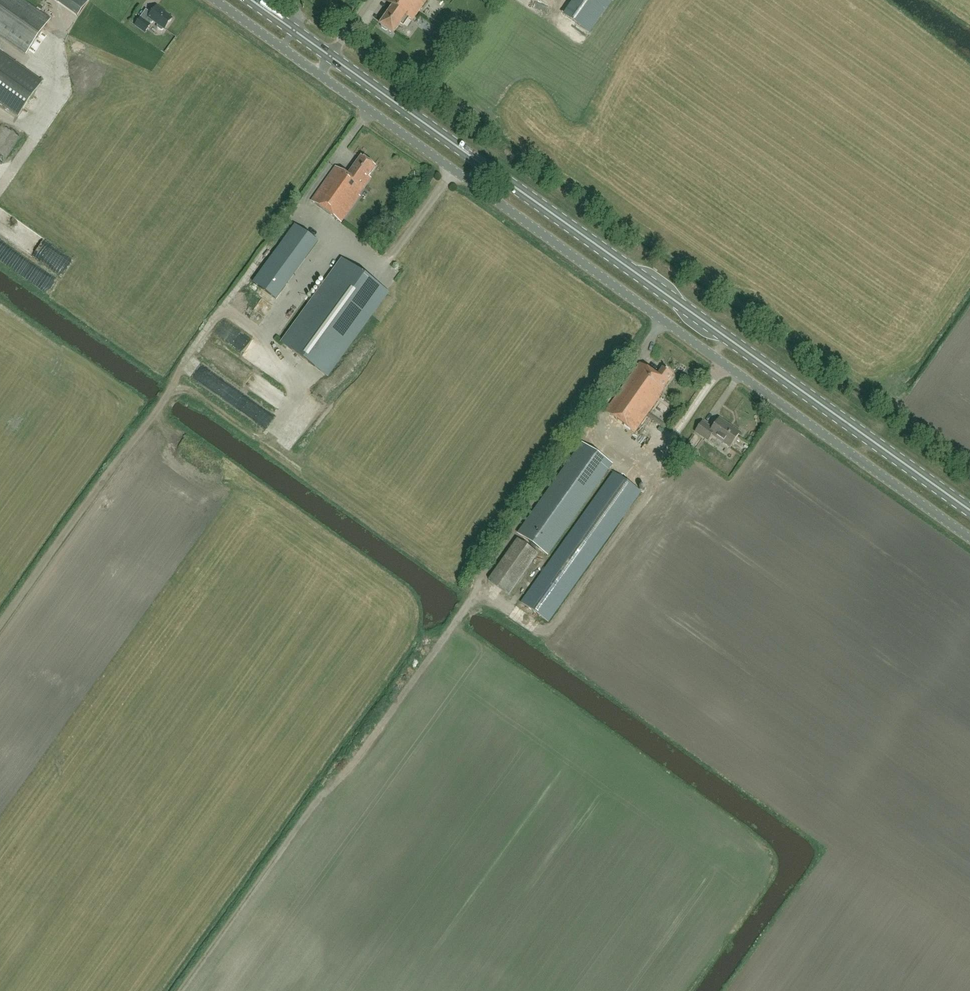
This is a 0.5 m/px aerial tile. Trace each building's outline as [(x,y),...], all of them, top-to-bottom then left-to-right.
[(26,54),(51,19),(24,0),(0,0),(0,35),(26,54)] [(382,26),(382,28),(386,31),(388,30),(393,34),(401,23),(403,25),(409,18),(413,20),(427,0),(384,0),(394,7),(381,25),(382,26)] [(165,29),(172,19),(163,12),(164,11),(157,6),(149,18),(165,29)] [(151,25),(141,18),(135,26),(145,33),(151,25)] [(20,115),(43,82),(18,65),(0,52),(0,101),(20,115)] [(358,195),(364,188),(371,178),(368,177),(375,167),(376,167),(375,166),(362,157),(362,156),(361,156),(348,175),(336,167),(311,201),(341,223),(360,196),(358,195)] [(295,225),(253,282),(276,298),(317,242),(295,225)] [(326,375),(387,292),(341,259),(325,282),(327,283),(283,344),(326,375)] [(663,389),(673,375),(663,367),(657,375),(640,363),(605,412),(634,433),(661,395),(660,395),(664,390),(663,389)] [(730,447),(740,433),(719,419),(713,429),(703,422),(696,432),(708,441),(712,435),(730,447)] [(612,465),(583,444),(518,533),(547,554),(612,465)] [(614,473),(520,603),(547,622),(641,492),(614,473)] [(508,594),(537,554),(517,539),(488,580),(508,594)]
